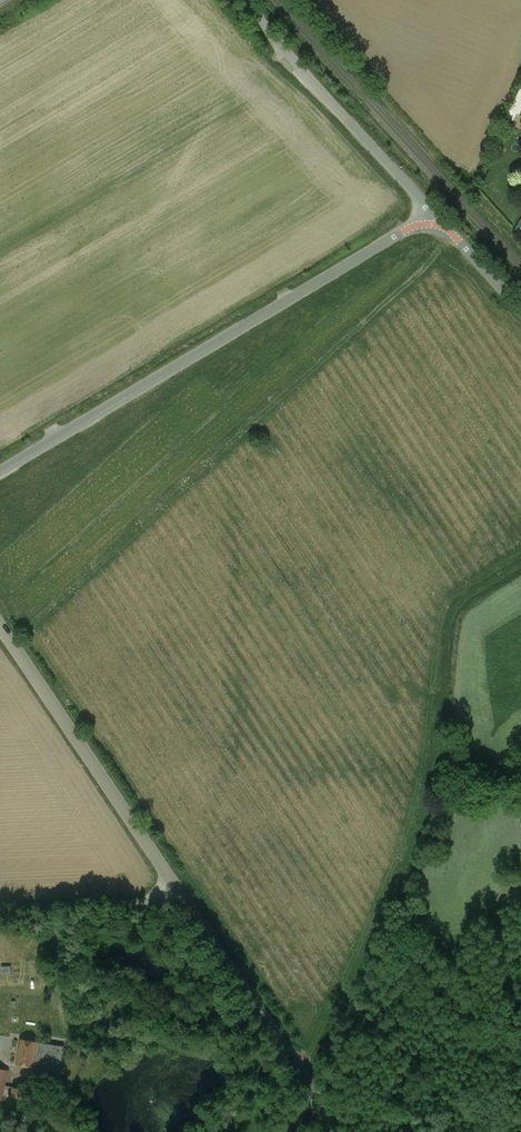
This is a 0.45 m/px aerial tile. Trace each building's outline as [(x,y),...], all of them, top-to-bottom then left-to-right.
[(519,114),(515,112),(511,119),(515,122),(519,114)] [(39,1042),(20,1038),(17,1064),(34,1067),(39,1042)] [(64,1046),(39,1042),(34,1067),(34,1068),(43,1069),(42,1077),(59,1079),(64,1046)] [(0,1069),(0,1100),(11,1103),(13,1087),(5,1085),(8,1070),(0,1069)] [(31,1090),(13,1087),(11,1103),(10,1112),(27,1115),(31,1090)]
